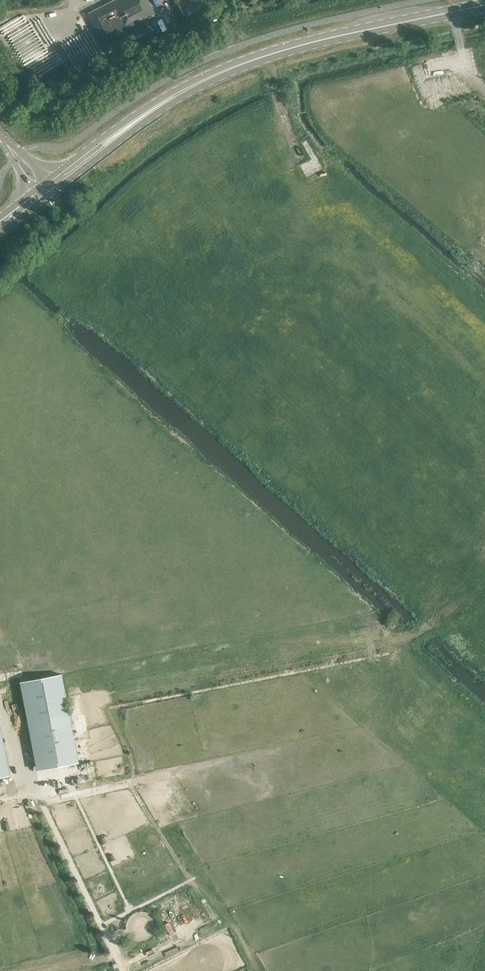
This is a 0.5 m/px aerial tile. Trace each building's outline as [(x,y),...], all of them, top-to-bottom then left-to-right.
[(102,41),(109,53),(153,30),(147,18),(155,14),(148,0),(114,0),(86,14),(100,41),(102,40),(102,41)] [(44,91),(75,73),(68,61),(37,80),(44,91)] [(427,79),(408,83),(409,88),(428,85),(427,79)] [(258,151),(261,160),(272,157),(269,148),(258,151)] [(69,714),(61,674),(20,682),(28,722),(36,720),(45,769),(70,764),(61,715),(69,714)]
